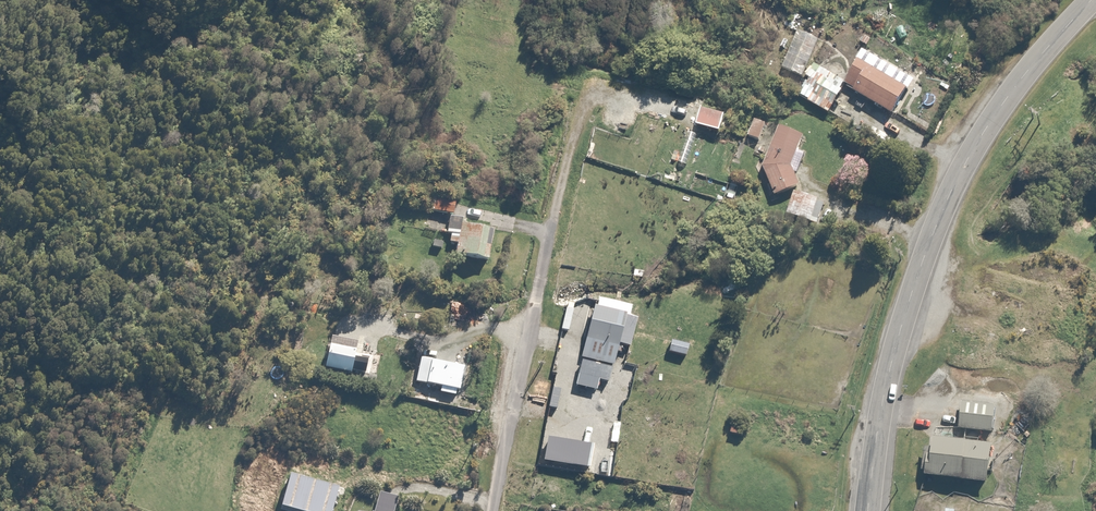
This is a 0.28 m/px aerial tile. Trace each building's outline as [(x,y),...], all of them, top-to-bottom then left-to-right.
[(910,89),(861,60),(845,86),(895,115),(910,89)] [(843,84),(811,67),(796,96),(847,122),(856,104),(838,94),(843,84)] [(728,114),(702,107),(697,127),(723,134),(728,114)] [(770,126),(751,119),(744,136),(763,143),(770,126)] [(807,139),(780,126),(763,167),(776,196),(803,187),(797,175),(801,175),(807,155),(801,151),(807,139)] [(434,200),(433,213),(454,215),(456,202),(434,200)] [(466,220),(450,217),(446,235),(452,236),(450,244),(460,246),(458,257),(489,263),(495,231),(465,225),(466,220)] [(633,308),(596,299),(577,376),(611,385),(621,345),(630,347),(637,321),(630,320),(633,308)] [(692,348),(671,341),(667,353),(688,360),(692,348)] [(467,367),(433,359),(426,386),(461,394),(467,367)] [(954,418),(954,445),(985,445),(986,418),(954,418)] [(289,489),(283,510),(331,510),(334,502),(289,489)]
